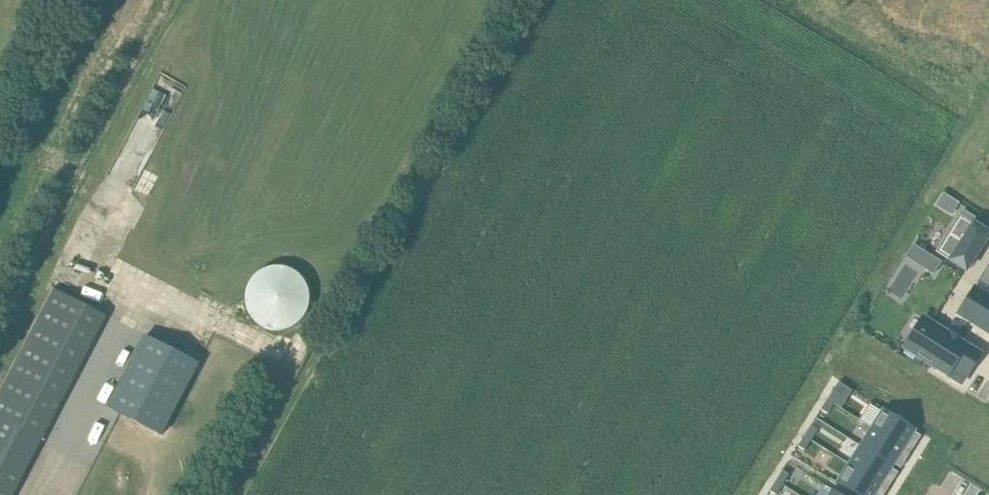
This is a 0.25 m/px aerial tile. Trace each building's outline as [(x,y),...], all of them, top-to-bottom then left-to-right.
[(958,213),(934,250),(965,270),(988,232),(958,213)] [(977,283),(988,291),(988,265),(977,283)] [(249,282),(247,288),(246,294),(245,298),(246,303),(247,310),(249,315),(254,321),(260,325),(266,329),(273,330),(281,330),(289,328),(296,324),(303,319),(307,311),(309,303),(310,297),(309,289),(306,282),(301,276),(295,271),(288,267),(281,266),(273,266),(266,268),(261,270),(256,273),(252,278),(249,282)] [(957,315),(988,335),(988,295),(976,286),(957,315)] [(106,314),(54,288),(0,393),(0,494),(12,494),(106,314)] [(928,319),(907,353),(960,387),(981,353),(928,319)] [(161,435),(198,364),(145,337),(108,408),(161,435)] [(841,393),(834,389),(828,399),(834,403),(841,393)] [(834,403),(828,399),(821,409),(828,414),(834,403)] [(883,407),(871,426),(903,447),(915,428),(883,407)] [(805,436),(811,440),(818,430),(811,426),(805,436)] [(871,426),(859,445),(892,465),(903,447),(871,426)] [(798,446),(805,450),(811,440),(805,436),(798,446)] [(859,445),(848,463),(880,483),(892,465),(859,445)] [(836,482),(856,494),(873,494),(880,483),(848,463),(836,482)] [(789,475),(783,470),(776,481),(783,485),(789,475)] [(776,481),(770,491),(777,494),(783,485),(776,481)]
